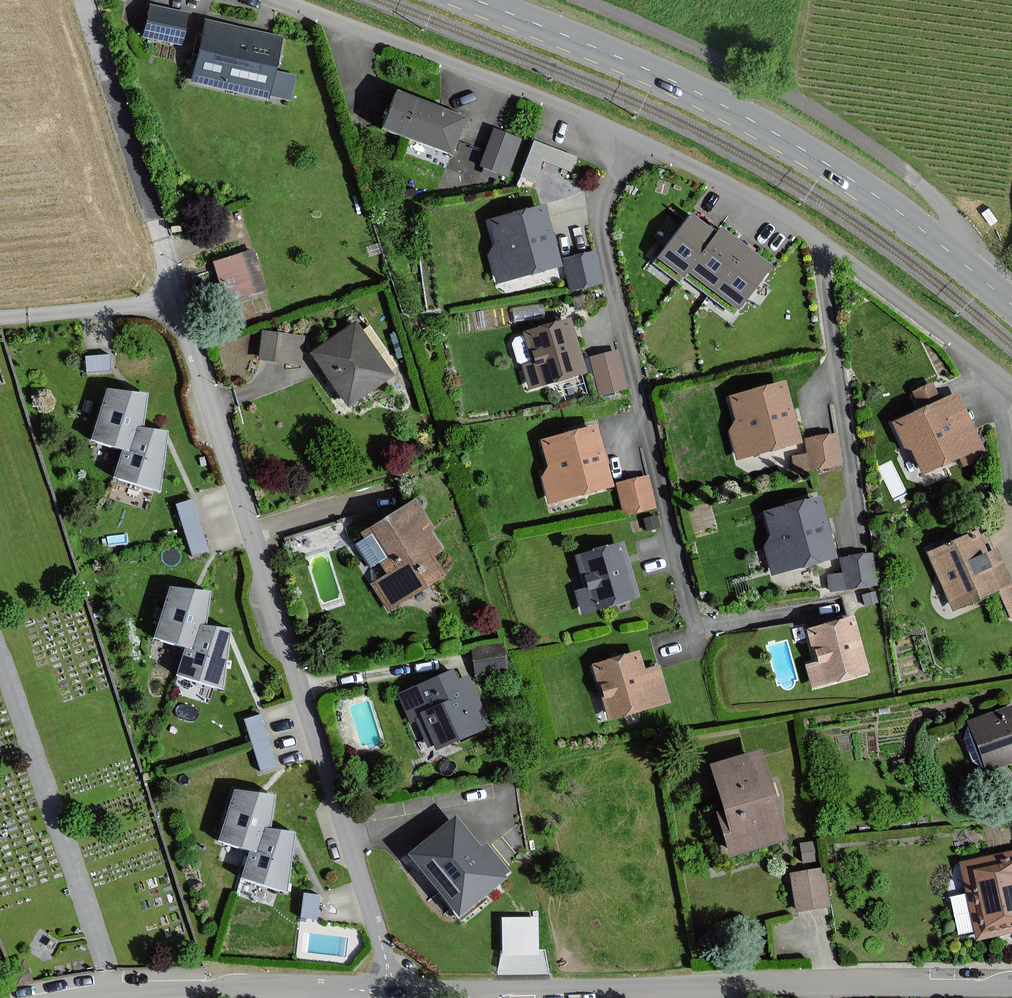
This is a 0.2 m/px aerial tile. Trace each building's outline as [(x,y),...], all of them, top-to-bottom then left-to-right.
[(186,13),(149,6),(146,25),(143,38),(180,45),(183,32),(186,13)] [(190,83),(268,100),(270,94),(270,93),(274,76),(275,70),(282,35),(204,19),(192,76),(190,83)] [(289,99),(294,74),(279,71),(275,70),(274,76),(270,93),(270,94),(289,99)] [(463,119),(396,93),(384,125),(382,128),(409,139),(449,154),(463,119)] [(522,140),(495,130),(481,168),(509,178),(522,140)] [(568,170),(573,158),(533,142),(520,176),(532,181),(541,159),(568,170)] [(561,260),(547,206),(519,213),(489,220),(496,249),(489,251),(498,290),(567,273),(571,291),(605,283),(597,251),(561,260)] [(738,306),(769,266),(757,257),(734,239),(719,227),(714,234),(704,225),(693,217),(661,258),(684,276),(690,269),(738,306)] [(251,251),(215,263),(228,302),(264,290),(251,251)] [(585,374),(569,320),(555,324),(523,333),(532,364),(522,366),(529,390),(545,385),(558,382),(563,380),(585,374)] [(357,323),(311,354),(321,372),(344,406),(391,375),(357,323)] [(259,359),(299,364),(300,352),(302,337),(262,332),(259,359)] [(626,389),(616,351),(590,358),(599,395),(626,389)] [(799,443),(783,383),(728,397),(736,428),(729,430),(737,459),(799,443)] [(140,429),(145,396),(105,390),(91,440),(121,450),(127,453),(136,428),(140,429)] [(956,393),(892,424),(904,450),(908,448),(921,475),(957,458),(961,466),(985,455),(956,393)] [(611,487),(595,427),(566,435),(541,442),(549,472),(541,474),(551,511),(585,502),(583,494),(611,487)] [(158,490),(165,432),(140,429),(136,428),(127,453),(121,450),(114,477),(158,490)] [(836,436),(806,440),(808,456),(799,457),(801,470),(840,466),(836,436)] [(648,480),(618,487),(625,514),(655,507),(648,480)] [(818,499),(764,514),(772,542),(764,544),(772,573),(833,557),(818,499)] [(434,529),(415,500),(360,536),(363,541),(354,546),(370,570),(376,566),(383,577),(371,585),(390,614),(447,577),(433,557),(442,551),(429,532),(434,529)] [(978,531),(926,553),(952,613),(996,594),(1007,620),(1011,618),(1011,583),(997,547),(987,552),(978,531)] [(641,602),(624,546),(577,559),(586,590),(575,593),(582,619),(641,602)] [(876,585),(872,554),(841,558),(843,574),(828,576),(830,592),(876,585)] [(199,629),(207,597),(168,587),(155,636),(186,644),(195,646),(199,629)] [(851,617),(804,630),(814,663),(804,666),(811,689),(867,673),(851,617)] [(222,688),(234,638),(199,629),(195,646),(186,644),(178,677),(222,688)] [(471,647),(471,649),(475,674),(505,669),(501,643),(471,647)] [(671,706),(661,669),(644,674),(639,655),(593,667),(608,723),(671,706)] [(451,672),(399,694),(409,719),(420,714),(435,749),(489,727),(467,676),(455,681),(451,672)] [(967,722),(986,773),(1011,764),(1011,706),(967,722)] [(260,708),(243,713),(258,767),(275,762),(260,708)] [(757,752),(709,766),(722,810),(715,812),(728,856),(784,840),(757,752)] [(260,827),(268,795),(229,784),(216,834),(247,842),(256,844),(260,827)] [(480,848),(453,816),(405,856),(457,919),(506,879),(503,876),(508,872),(485,844),(480,848)] [(283,885),(295,835),(260,827),(256,844),(247,842),(239,875),(283,885)] [(813,843),(800,845),(803,863),(816,860),(813,843)] [(959,863),(976,939),(1011,931),(1011,852),(959,863)] [(824,872),(793,876),(798,912),(829,908),(824,872)]
